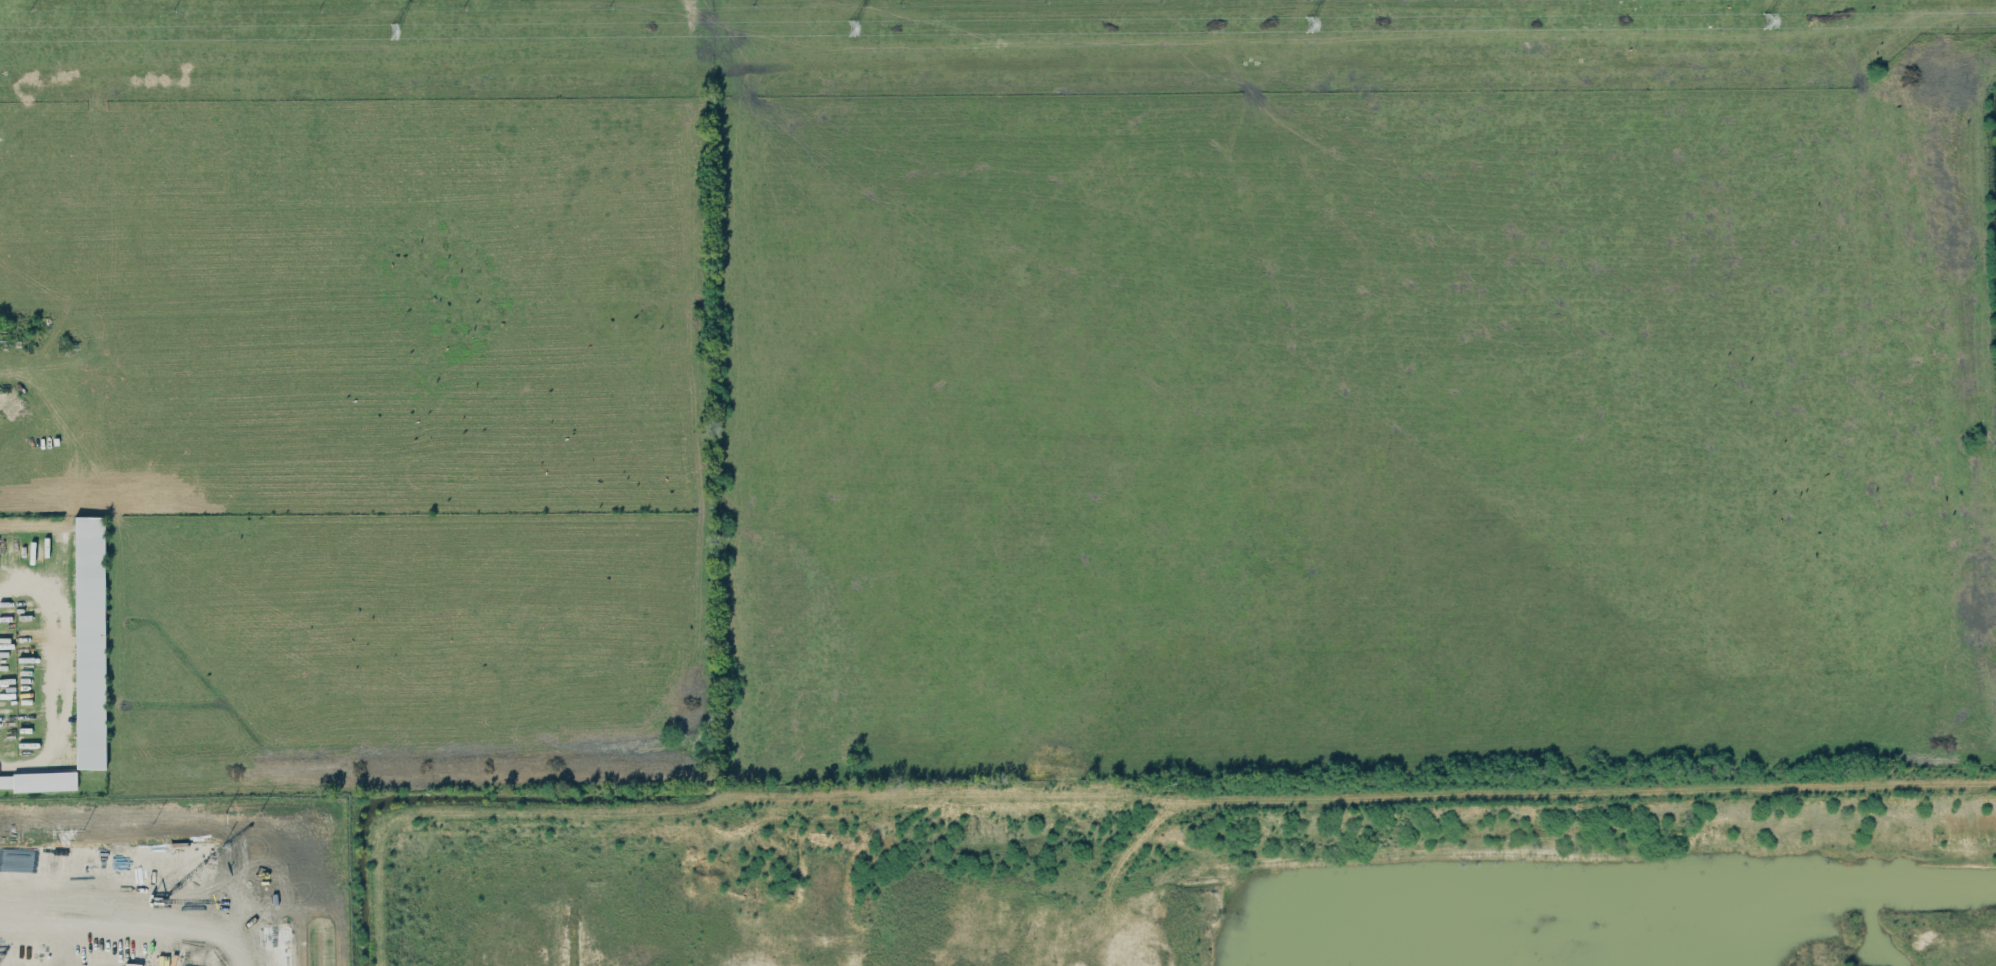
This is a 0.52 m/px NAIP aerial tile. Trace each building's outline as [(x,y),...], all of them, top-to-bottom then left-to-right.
[(104,516),(74,516),(75,769),(105,768),(104,516)] [(13,791),(76,790),(76,772),(0,774),(0,787),(13,787),(13,791)]
